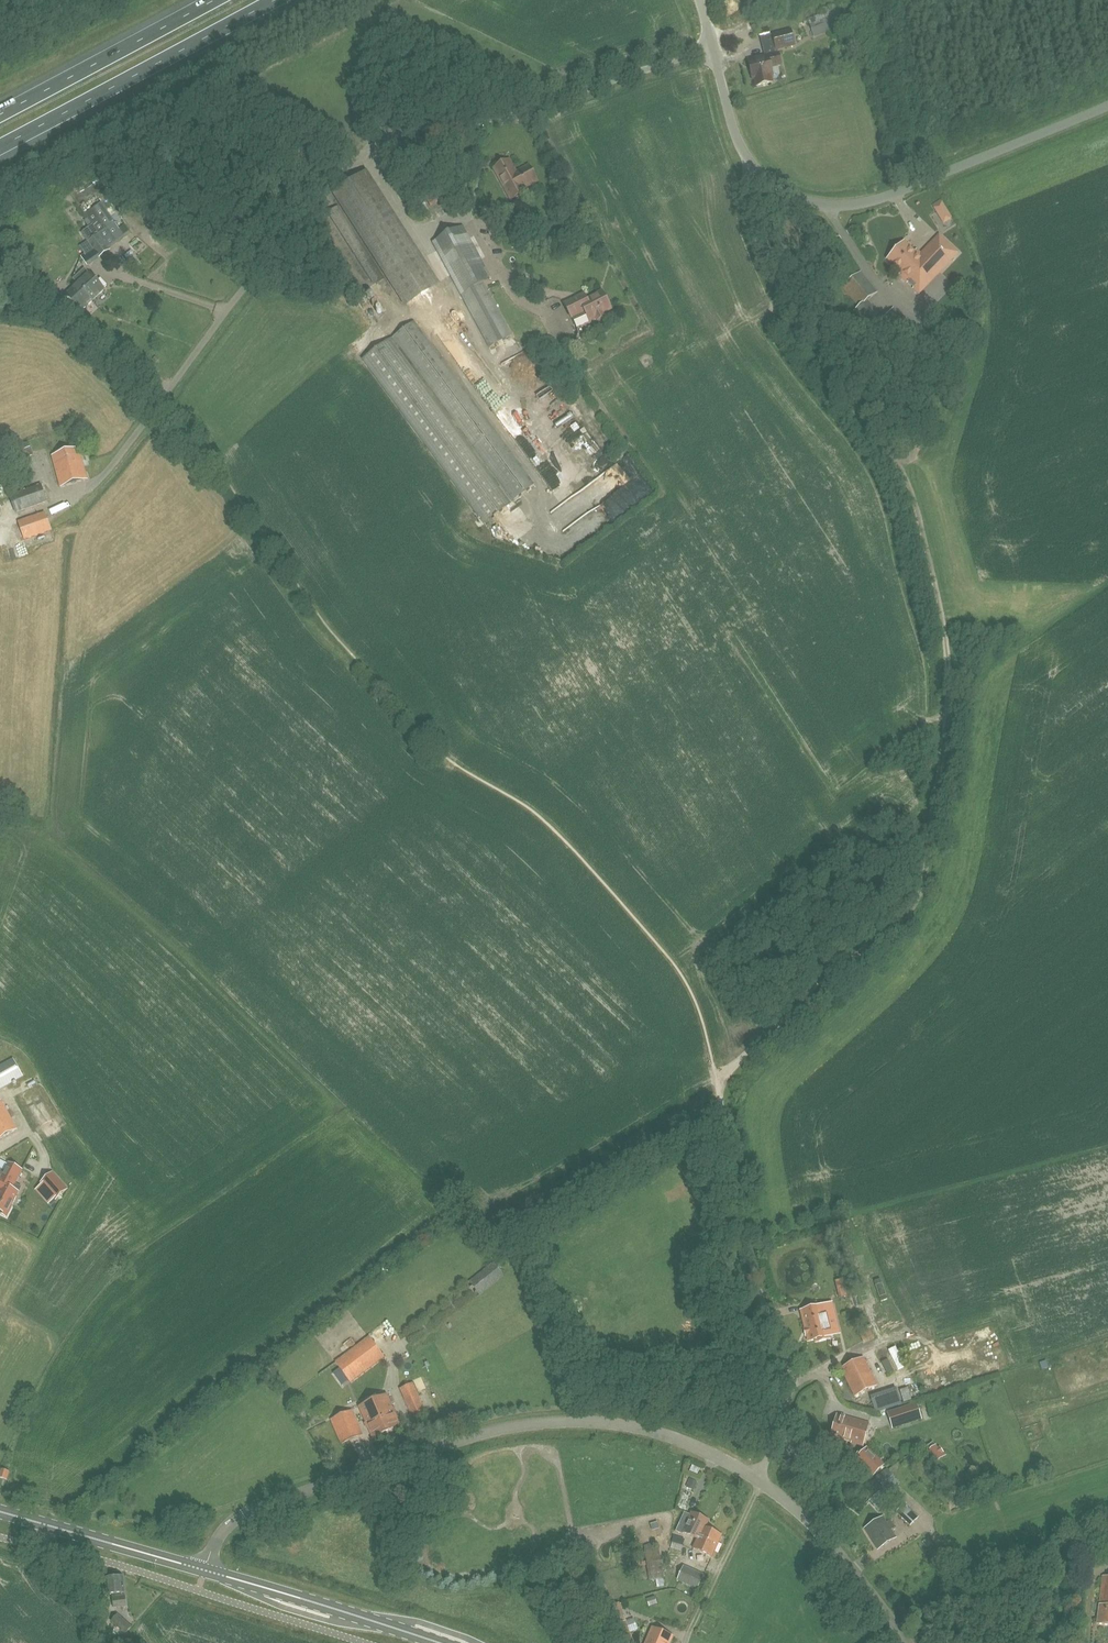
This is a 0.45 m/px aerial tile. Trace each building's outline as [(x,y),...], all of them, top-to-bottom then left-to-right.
[(830,38),(843,33),(841,28),(842,27),(840,22),(845,20),(843,14),(837,16),(834,9),(814,17),(813,16),(807,18),(815,38),(828,33),(830,38)] [(791,29),(771,34),(776,52),(796,46),(791,29)] [(780,66),(778,56),(750,62),(751,70),(750,72),(751,77),(753,78),(753,79),(755,79),(756,86),(771,83),(769,76),(772,75),(770,68),(780,66)] [(494,169),(511,202),(527,193),(524,189),(537,182),(529,166),(516,173),(509,161),(494,169)] [(388,280),(421,258),(366,173),(333,194),(388,280)] [(431,208),(451,196),(444,185),(423,197),(431,208)] [(936,212),(944,207),(940,200),(932,205),(936,212)] [(316,221),(362,293),(384,279),(337,207),(316,221)] [(106,228),(105,228),(92,209),(85,215),(92,225),(98,234),(103,241),(93,249),(99,258),(110,250),(110,249),(117,243),(106,228)] [(491,279),(463,227),(433,243),(489,348),(512,336),(484,284),(491,279)] [(88,242),(93,249),(103,241),(98,234),(88,242)] [(128,238),(131,244),(140,240),(137,234),(128,238)] [(920,294),(959,253),(940,235),(919,257),(905,243),(888,260),(902,274),(901,275),(920,294)] [(73,279),(78,284),(93,301),(105,290),(89,273),(85,269),(73,279)] [(93,301),(78,284),(65,296),(81,312),(93,301)] [(587,301),(584,295),(564,305),(577,328),(596,318),(597,321),(605,317),(603,314),(611,310),(602,292),(587,301)] [(414,323),(393,338),(513,501),(534,486),(414,323)] [(363,361),(484,524),(509,505),(389,342),(363,361)] [(28,443),(12,450),(17,462),(33,455),(28,443)] [(52,456),(60,488),(87,481),(79,449),(52,456)] [(41,486),(10,497),(16,514),(47,502),(41,486)] [(45,513),(18,523),(24,541),(51,531),(45,513)] [(23,1077),(13,1060),(0,1068),(0,1089),(23,1077)] [(17,1130),(1,1101),(0,1102),(0,1140),(17,1130)] [(33,1131),(28,1135),(36,1144),(41,1140),(33,1131)] [(0,1211),(0,1212),(0,1214),(7,1217),(13,1206),(12,1205),(21,1187),(15,1184),(22,1170),(8,1163),(4,1172),(0,1169),(0,1211)] [(42,1184),(35,1190),(48,1205),(55,1199),(55,1200),(67,1190),(52,1173),(41,1183),(42,1184)] [(480,1295),(504,1276),(494,1264),(470,1283),(480,1295)] [(850,1296),(847,1280),(842,1281),(845,1297),(850,1296)] [(829,1337),(821,1306),(801,1311),(809,1342),(829,1337)] [(370,1337),(336,1363),(351,1382),(384,1357),(370,1337)] [(876,1387),(863,1359),(841,1369),(854,1397),(876,1387)] [(1046,1361),(1039,1363),(1042,1370),(1048,1368),(1046,1361)] [(419,1394),(414,1382),(400,1388),(405,1399),(404,1399),(414,1419),(426,1414),(417,1394),(419,1394)] [(880,1411),(917,1400),(913,1387),(904,1390),(903,1387),(875,1395),(880,1411)] [(400,1426),(386,1395),(360,1407),(373,1438),(400,1426)] [(892,1429),(922,1419),(916,1402),(886,1412),(892,1429)] [(362,1435),(351,1411),(331,1420),(342,1444),(362,1435)] [(870,1423),(837,1413),(830,1438),(841,1441),(842,1439),(851,1442),(851,1443),(862,1447),(870,1423)] [(944,1456),(937,1447),(936,1445),(935,1446),(928,1451),(927,1452),(935,1463),(944,1456)] [(884,1465),(867,1448),(856,1459),(873,1477),(884,1465)] [(9,1472),(2,1470),(0,1476),(0,1479),(7,1481),(9,1472)] [(897,1485),(887,1470),(877,1478),(887,1492),(897,1485)] [(690,1479),(687,1485),(695,1489),(698,1483),(690,1479)] [(872,1498),(882,1509),(890,1503),(880,1492),(872,1498)] [(896,1513),(910,1526),(918,1517),(905,1504),(896,1513)] [(686,1526),(680,1523),(676,1531),(683,1535),(684,1533),(697,1539),(703,1527),(705,1528),(708,1521),(692,1513),(686,1526)] [(882,1518),(864,1529),(877,1549),(895,1538),(891,1531),(895,1528),(890,1521),(886,1524),(882,1518)] [(722,1535),(705,1528),(703,1527),(697,1539),(693,1549),(712,1557),(722,1535)] [(681,1552),(685,1540),(674,1536),(670,1548),(681,1552)] [(659,1549),(645,1551),(649,1581),(664,1579),(662,1569),(667,1569),(666,1560),(661,1560),(659,1549)] [(703,1576),(684,1567),(678,1580),(697,1589),(703,1576)] [(1097,1624),(1107,1625),(1107,1577),(1103,1576),(1097,1624)] [(106,1579),(107,1595),(113,1594),(114,1608),(126,1607),(124,1577),(106,1579)] [(658,1604),(655,1596),(647,1599),(649,1606),(658,1604)] [(111,1622),(125,1635),(133,1626),(120,1613),(111,1622)] [(629,1621),(631,1627),(639,1624),(637,1618),(629,1621)] [(626,1623),(616,1626),(621,1642),(633,1642),(626,1623)] [(673,1636),(653,1628),(646,1642),(670,1642),(673,1636)]
